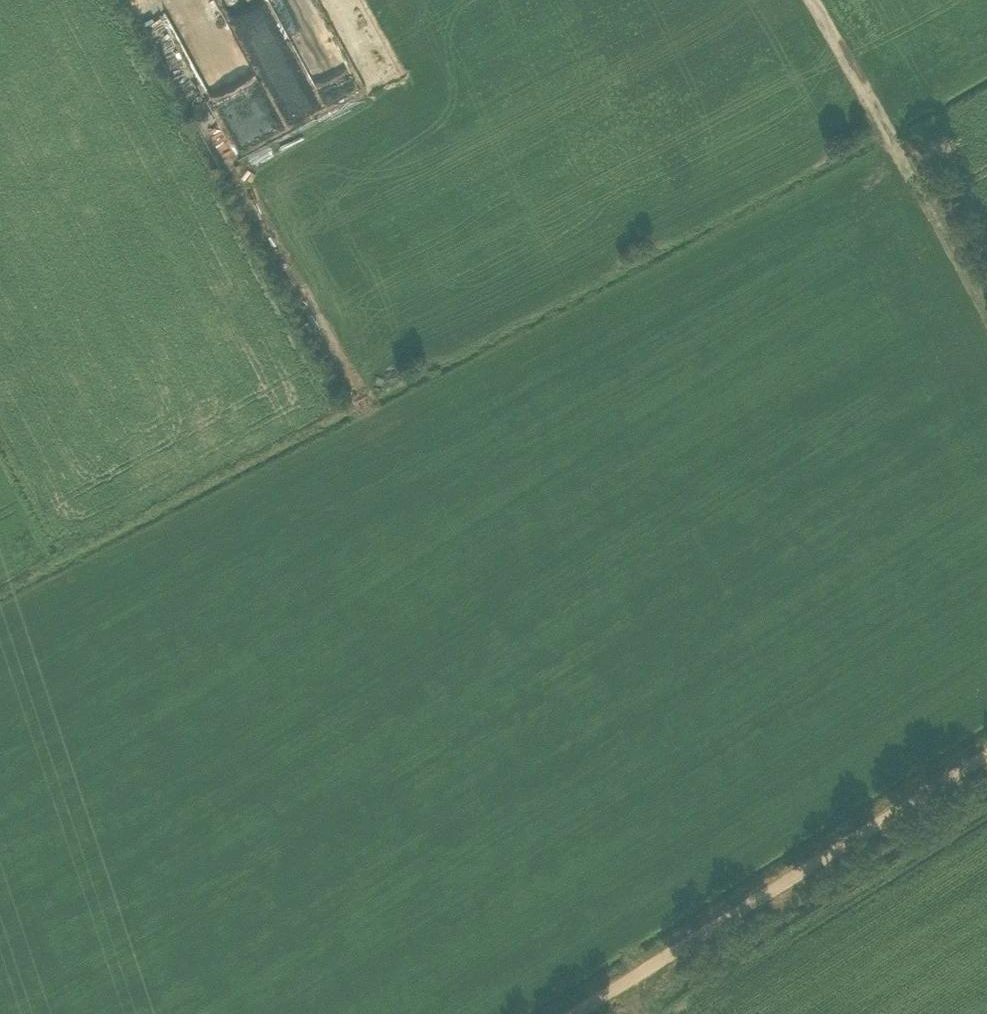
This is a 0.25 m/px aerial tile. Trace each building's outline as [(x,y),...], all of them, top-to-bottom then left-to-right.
[(166,14),(166,16),(237,153),(283,129),(271,107),(267,109),(266,100),(257,101),(255,81),(252,75),(251,61),(258,74),(275,65),(277,65),(290,59),(290,57),(280,39),(254,42),(276,30),(260,0),(241,0),(224,8),(237,33),(238,46),(214,0),(193,0),(166,14)] [(268,9),(290,0),(265,0),(268,9)]
